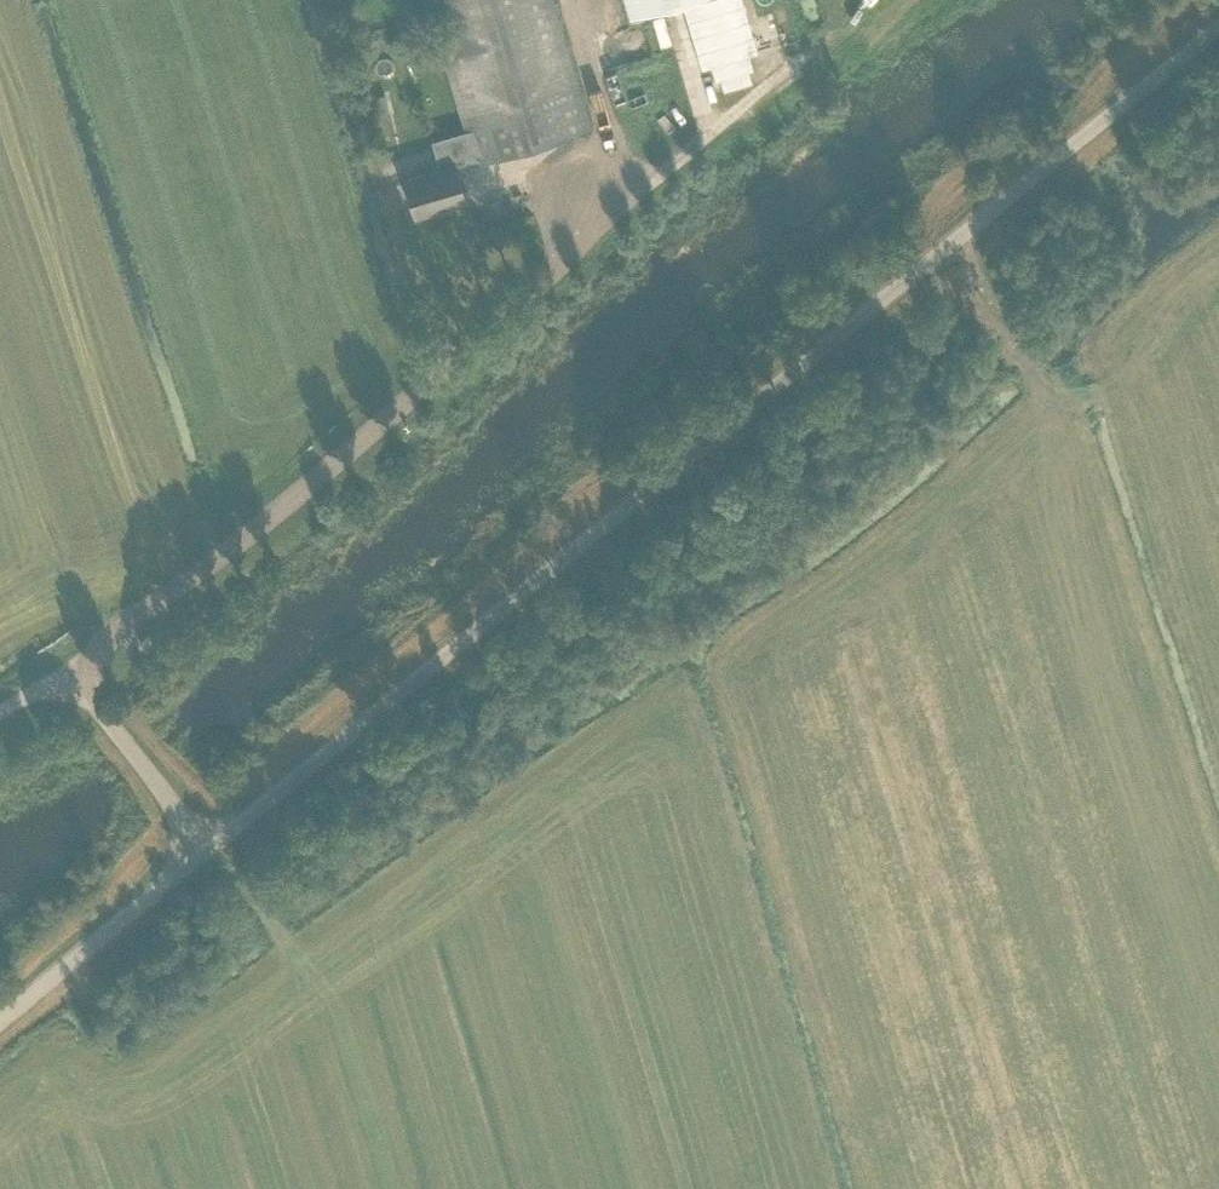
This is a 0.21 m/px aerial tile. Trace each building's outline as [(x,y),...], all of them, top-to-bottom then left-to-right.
[(591,130),(553,0),(426,0),(465,133),(433,143),(441,171),(405,182),(416,218),(463,204),(453,169),(471,163),(472,167),(591,130)] [(629,15),(680,0),(625,0),(629,15)] [(683,6),(702,69),(711,66),(715,80),(720,79),(723,90),(751,81),(748,70),(752,69),(748,55),(757,52),(742,0),(703,0),(683,6)] [(147,652),(157,645),(149,635),(140,643),(147,652)]
